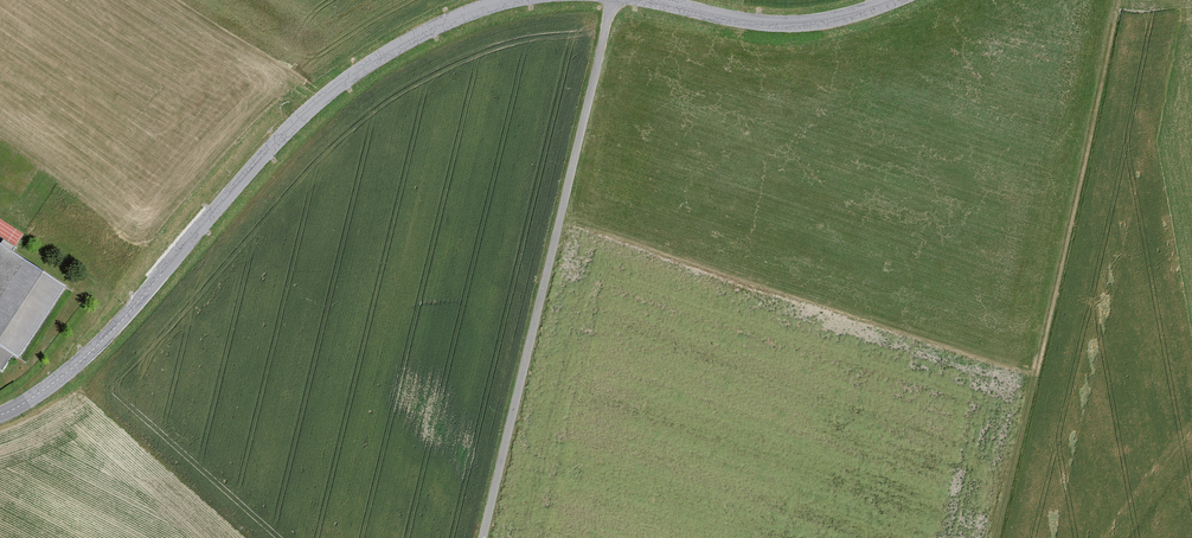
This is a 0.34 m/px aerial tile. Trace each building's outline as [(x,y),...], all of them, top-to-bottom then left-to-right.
[(11,357),(14,359),(61,290),(0,249),(0,373),(11,357)]
